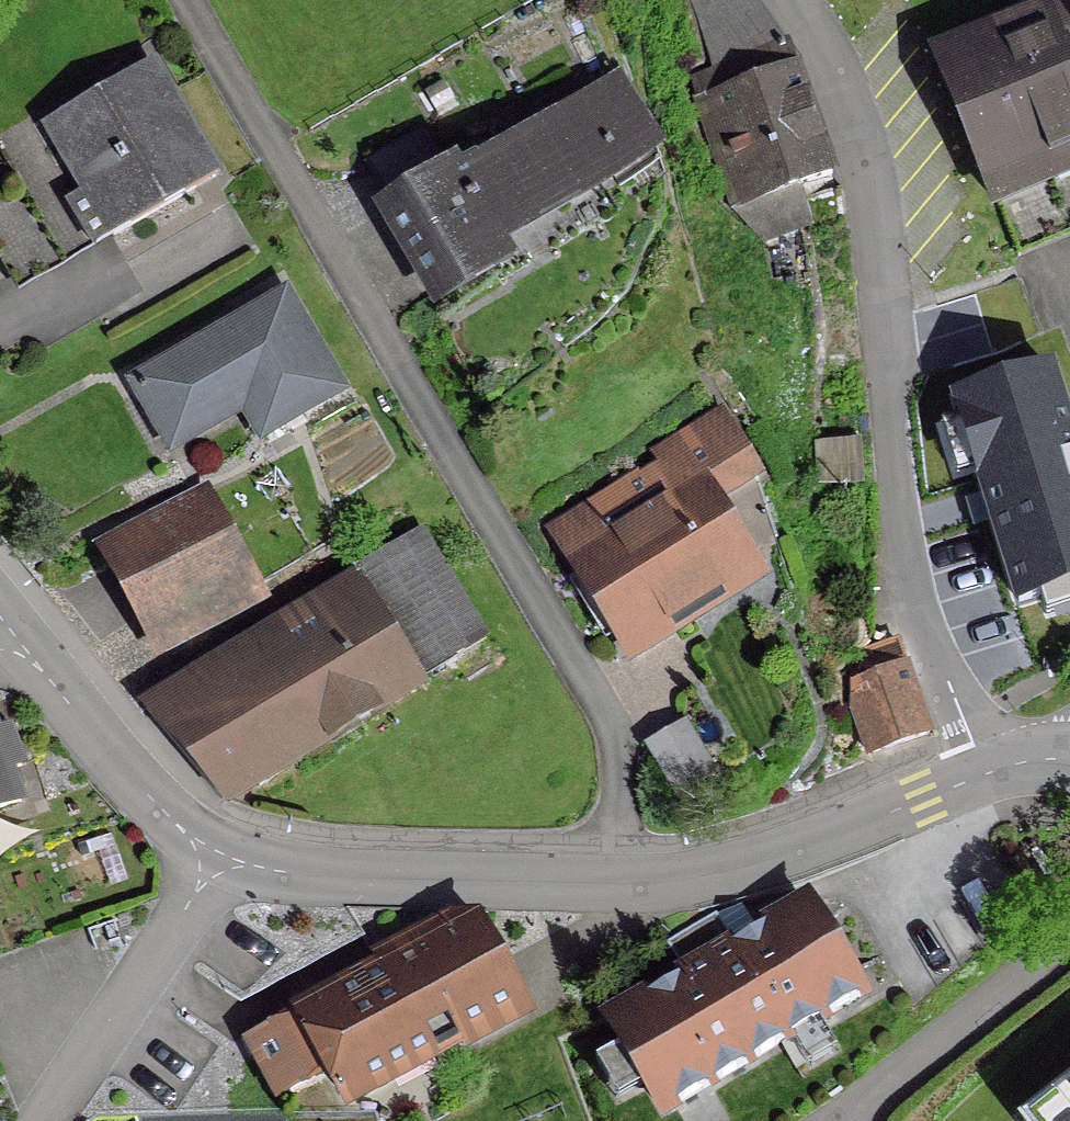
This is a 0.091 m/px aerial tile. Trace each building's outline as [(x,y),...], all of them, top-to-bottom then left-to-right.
[(692,101),(729,210),(734,209),(736,218),(753,232),(758,245),(805,228),(793,189),(826,177),(781,45),(778,46),(749,0),(685,0),(710,71),(689,79),(692,101)] [(1005,32),(934,60),(1013,258),(1069,235),(1069,29),(1057,34),(1056,31),(1012,49),(1005,32)] [(61,160),(15,187),(50,249),(80,231),(89,248),(210,179),(144,65),(41,125),(61,160)] [(437,82),(418,92),(432,116),(450,105),(437,82)] [(389,207),(381,212),(432,297),(438,293),(443,302),(509,264),(490,232),(554,195),(561,206),(621,171),(603,141),(628,126),(613,88),(459,180),(448,161),(384,198),(389,207)] [(3,276),(50,249),(15,187),(0,196),(0,270),(3,276)] [(279,296),(128,383),(157,432),(229,390),(258,440),(336,394),(279,296)] [(732,439),(717,416),(683,437),(691,451),(697,456),(705,456),(732,439)] [(854,443),(810,447),(813,483),(856,485),(854,443)] [(662,466),(554,534),(623,648),(748,571),(748,569),(679,455),(662,466)] [(200,499),(102,551),(144,629),(241,577),(200,499)] [(194,679),(141,711),(217,803),(255,779),(254,776),(482,640),(417,532),(350,572),(364,594),(201,692),(194,679)] [(848,708),(865,756),(923,736),(893,645),(861,655),(856,685),(853,686),(847,697),(848,708)] [(705,771),(679,725),(647,744),(673,789),(705,771)] [(13,803),(2,772),(16,768),(3,731),(0,732),(0,808),(13,803)] [(658,1114),(856,998),(801,904),(729,946),(710,915),(661,944),(679,975),(603,1020),(658,1114)] [(373,956),(380,969),(247,1041),(276,1096),(326,1070),(343,1101),(430,1054),(429,1052),(517,1004),(472,920),(452,931),(445,917),(373,956)] [(1059,1113),(1065,1120),(1069,1120),(1069,1105),(1059,1113)]
